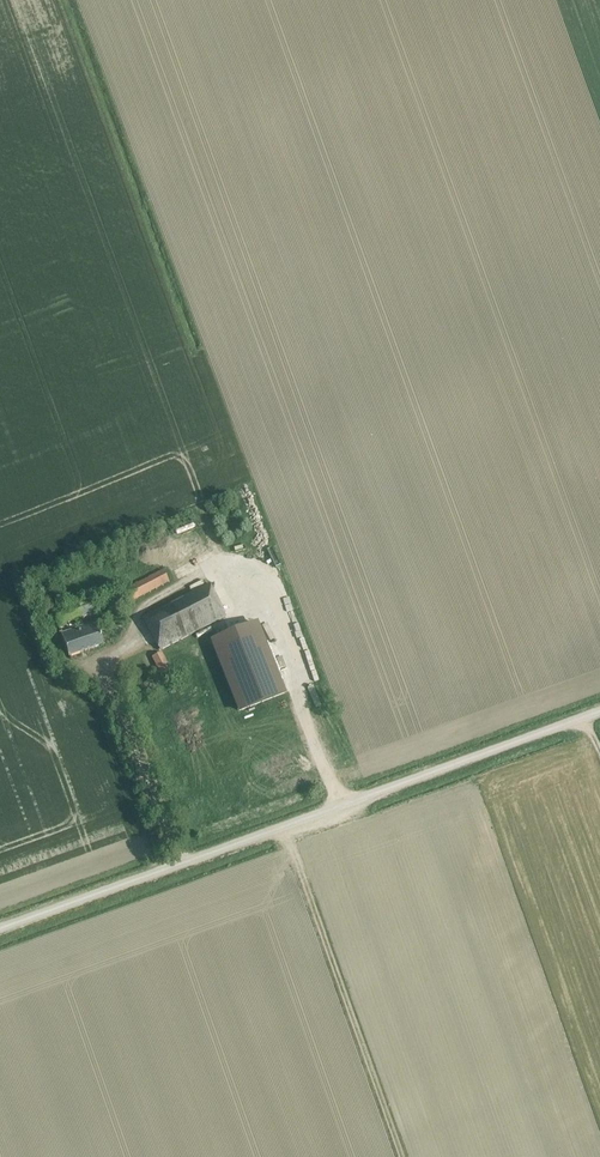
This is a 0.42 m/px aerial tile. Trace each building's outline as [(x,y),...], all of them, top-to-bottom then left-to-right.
[(122,606),(169,583),(163,571),(116,594),(122,606)] [(158,651),(225,617),(209,584),(142,618),(158,651)] [(96,622),(77,629),(63,634),(62,631),(59,632),(60,635),(61,634),(69,656),(103,645),(96,622)] [(212,642),(240,712),(284,695),(256,625),(212,642)] [(160,675),(170,669),(161,652),(151,657),(160,675)]
